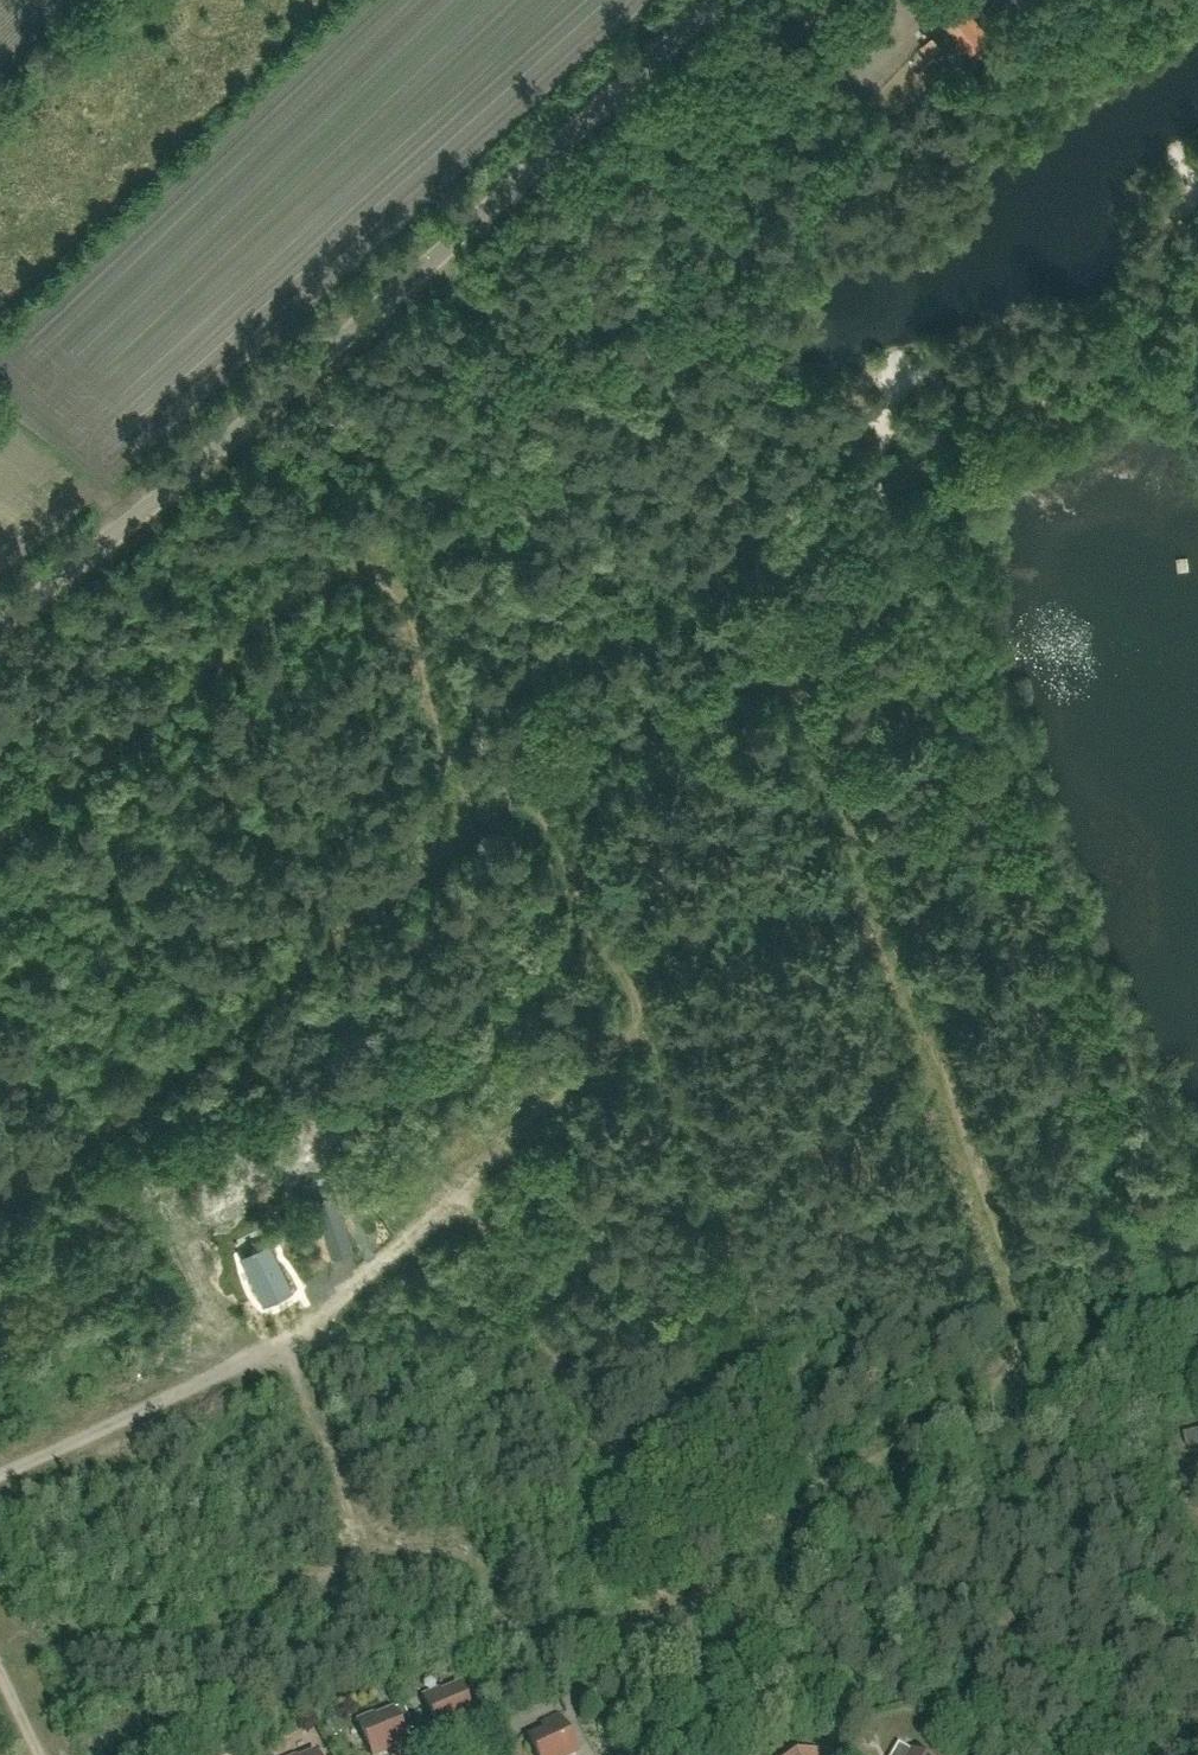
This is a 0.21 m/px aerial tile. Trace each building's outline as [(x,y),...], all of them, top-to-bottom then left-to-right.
[(965,41),(987,28),(969,0),(965,0),(946,12),(965,41)] [(265,1305),(291,1292),(268,1244),(257,1249),(256,1247),(251,1250),(252,1252),(241,1257),(265,1305)] [(475,1726),(458,1686),(440,1694),(438,1690),(423,1697),(439,1733),(440,1733),(440,1732),(446,1729),(446,1730),(451,1728),(450,1727),(455,1725),(458,1733),(475,1726)] [(399,1728),(410,1724),(403,1706),(374,1718),(373,1715),(358,1721),(372,1754),(377,1754),(380,1754),(385,1753),(384,1752),(389,1750),(391,1754),(398,1754),(409,1751),(399,1728)] [(528,1737),(537,1754),(574,1754),(576,1754),(557,1715),(541,1723),(545,1730),(540,1733),(540,1731),(535,1733),(536,1735),(530,1737),(528,1737)] [(900,1745),(894,1754),(918,1754),(900,1745)]
